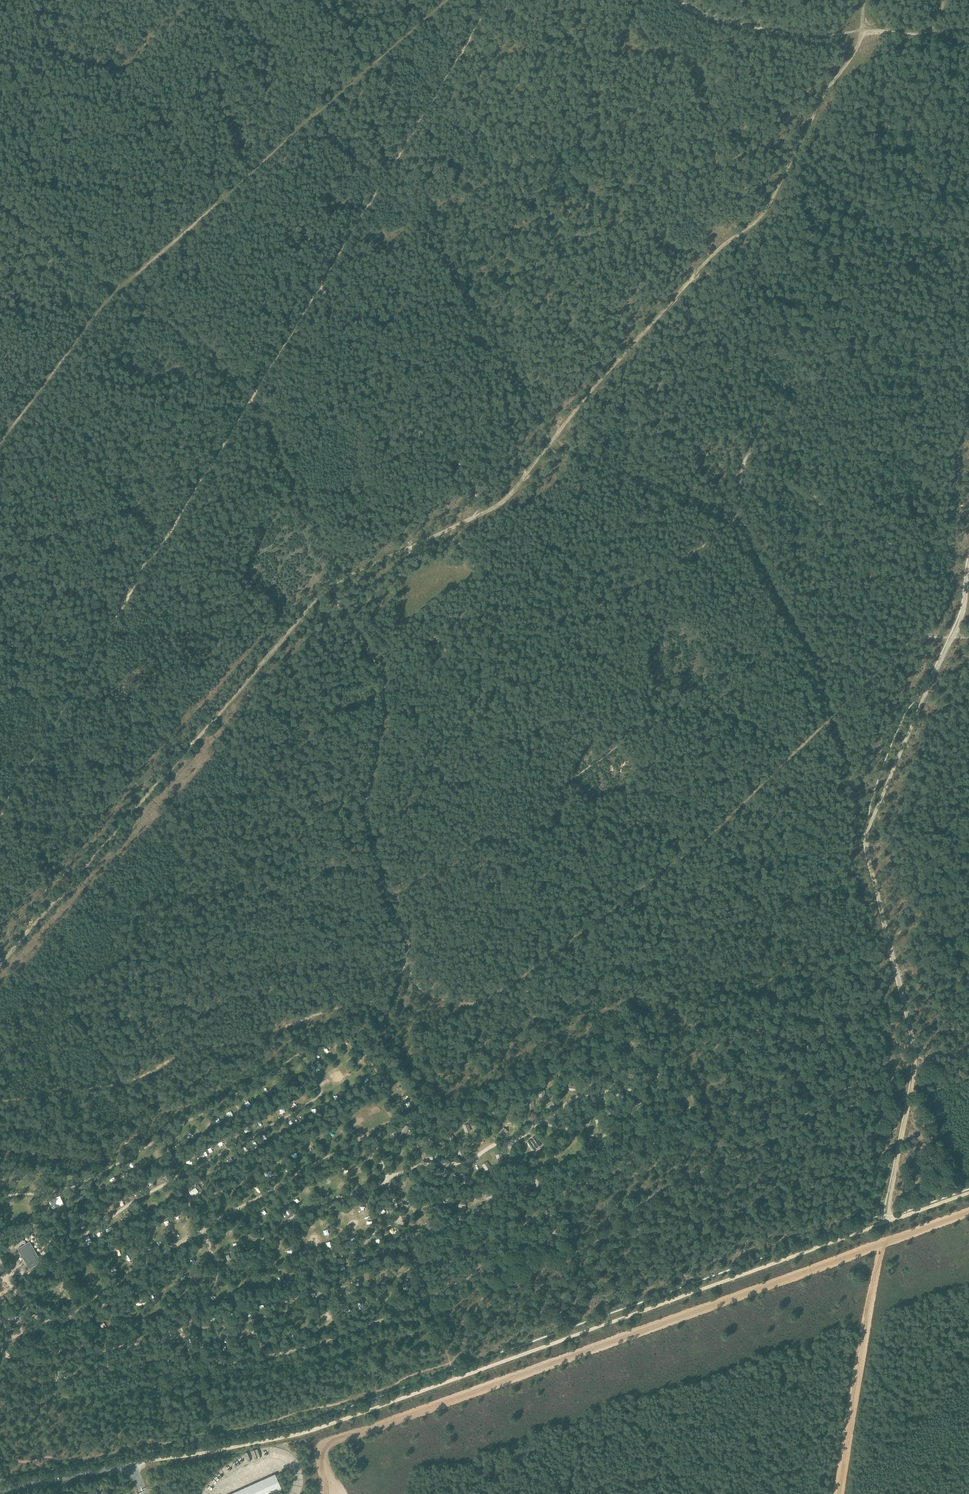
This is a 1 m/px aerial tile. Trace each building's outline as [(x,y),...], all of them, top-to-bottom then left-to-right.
[(337,1120),(333,1124),(337,1128),(341,1125),(337,1120)] [(529,1146),(536,1143),(532,1135),(525,1138),(529,1146)] [(186,1190),(193,1200),(203,1192),(196,1183),(186,1190)] [(77,1202),(88,1197),(85,1189),(74,1194),(77,1202)] [(52,1210),(64,1205),(60,1196),(48,1201),(52,1210)] [(280,1213),(284,1220),(292,1214),(288,1208),(280,1213)] [(14,1217),(13,1211),(0,1213),(0,1219),(14,1217)] [(29,1270),(42,1262),(30,1242),(17,1249),(29,1270)] [(160,1283),(156,1287),(162,1293),(166,1289),(160,1283)] [(148,1289),(145,1293),(153,1299),(155,1295),(148,1289)] [(231,1493),(272,1493),(282,1489),(277,1480),(265,1479),(231,1493)]
